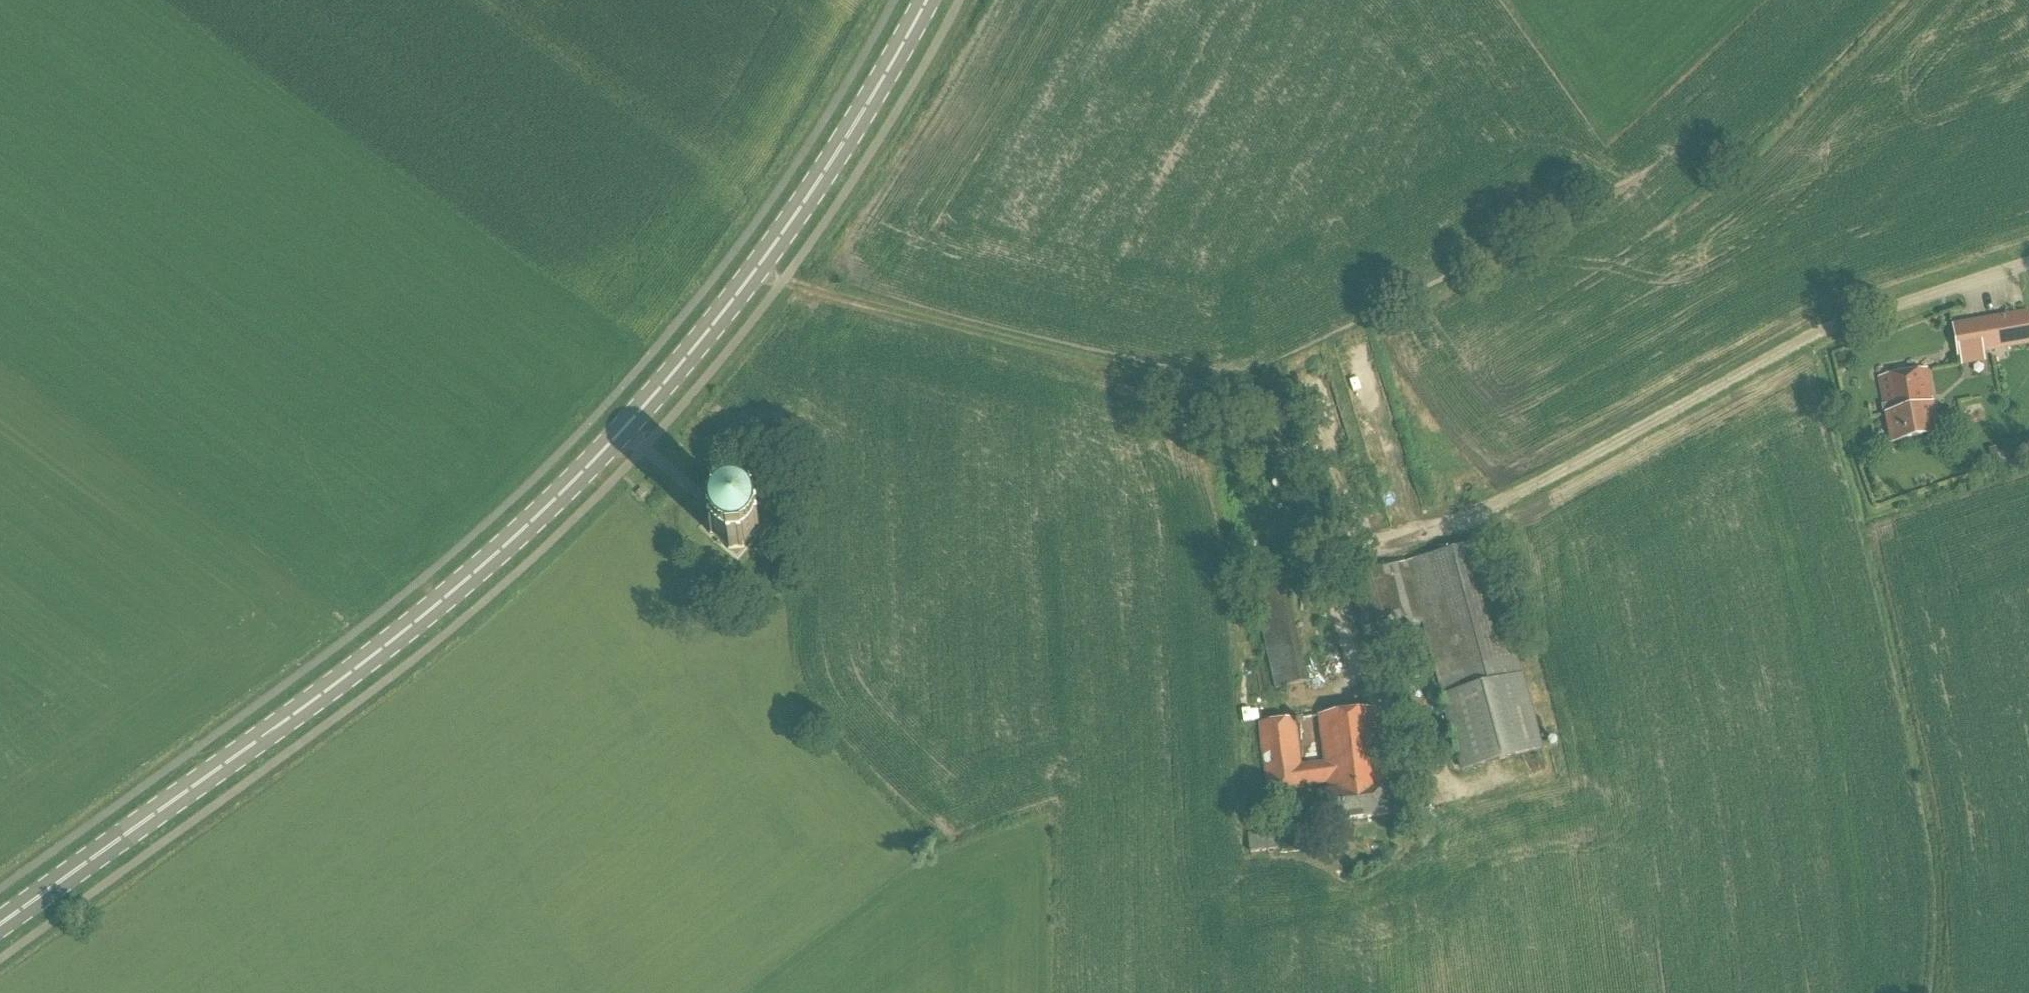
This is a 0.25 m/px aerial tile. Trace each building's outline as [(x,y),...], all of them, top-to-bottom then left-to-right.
[(1985,321),(1989,349),(2028,342),(2028,313),(1985,321)] [(1939,434),(1931,403),(1932,403),(1926,369),(1877,378),(1884,413),(1891,444),(1939,434)] [(756,515),(753,510),(748,506),(740,502),(740,500),(725,502),(725,503),(716,510),(711,520),(712,534),(713,534),(718,540),(724,546),(729,547),(729,549),(744,548),(744,546),(750,542),(756,531),(758,531),(757,515),(756,515)] [(1521,674),(1484,540),(1348,577),(1365,639),(1422,623),(1441,695),(1439,696),(1460,771),(1544,749),(1524,673),(1521,674)] [(1275,690),(1308,682),(1285,577),(1251,586),(1275,690)] [(1385,785),(1375,708),(1317,715),(1323,761),(1301,764),(1295,718),(1258,723),(1266,794),(1304,790),(1304,787),(1326,784),(1327,792),(1323,793),(1327,824),(1388,816),(1385,785)] [(1248,834),(1249,851),(1275,848),(1273,831),(1248,834)]
